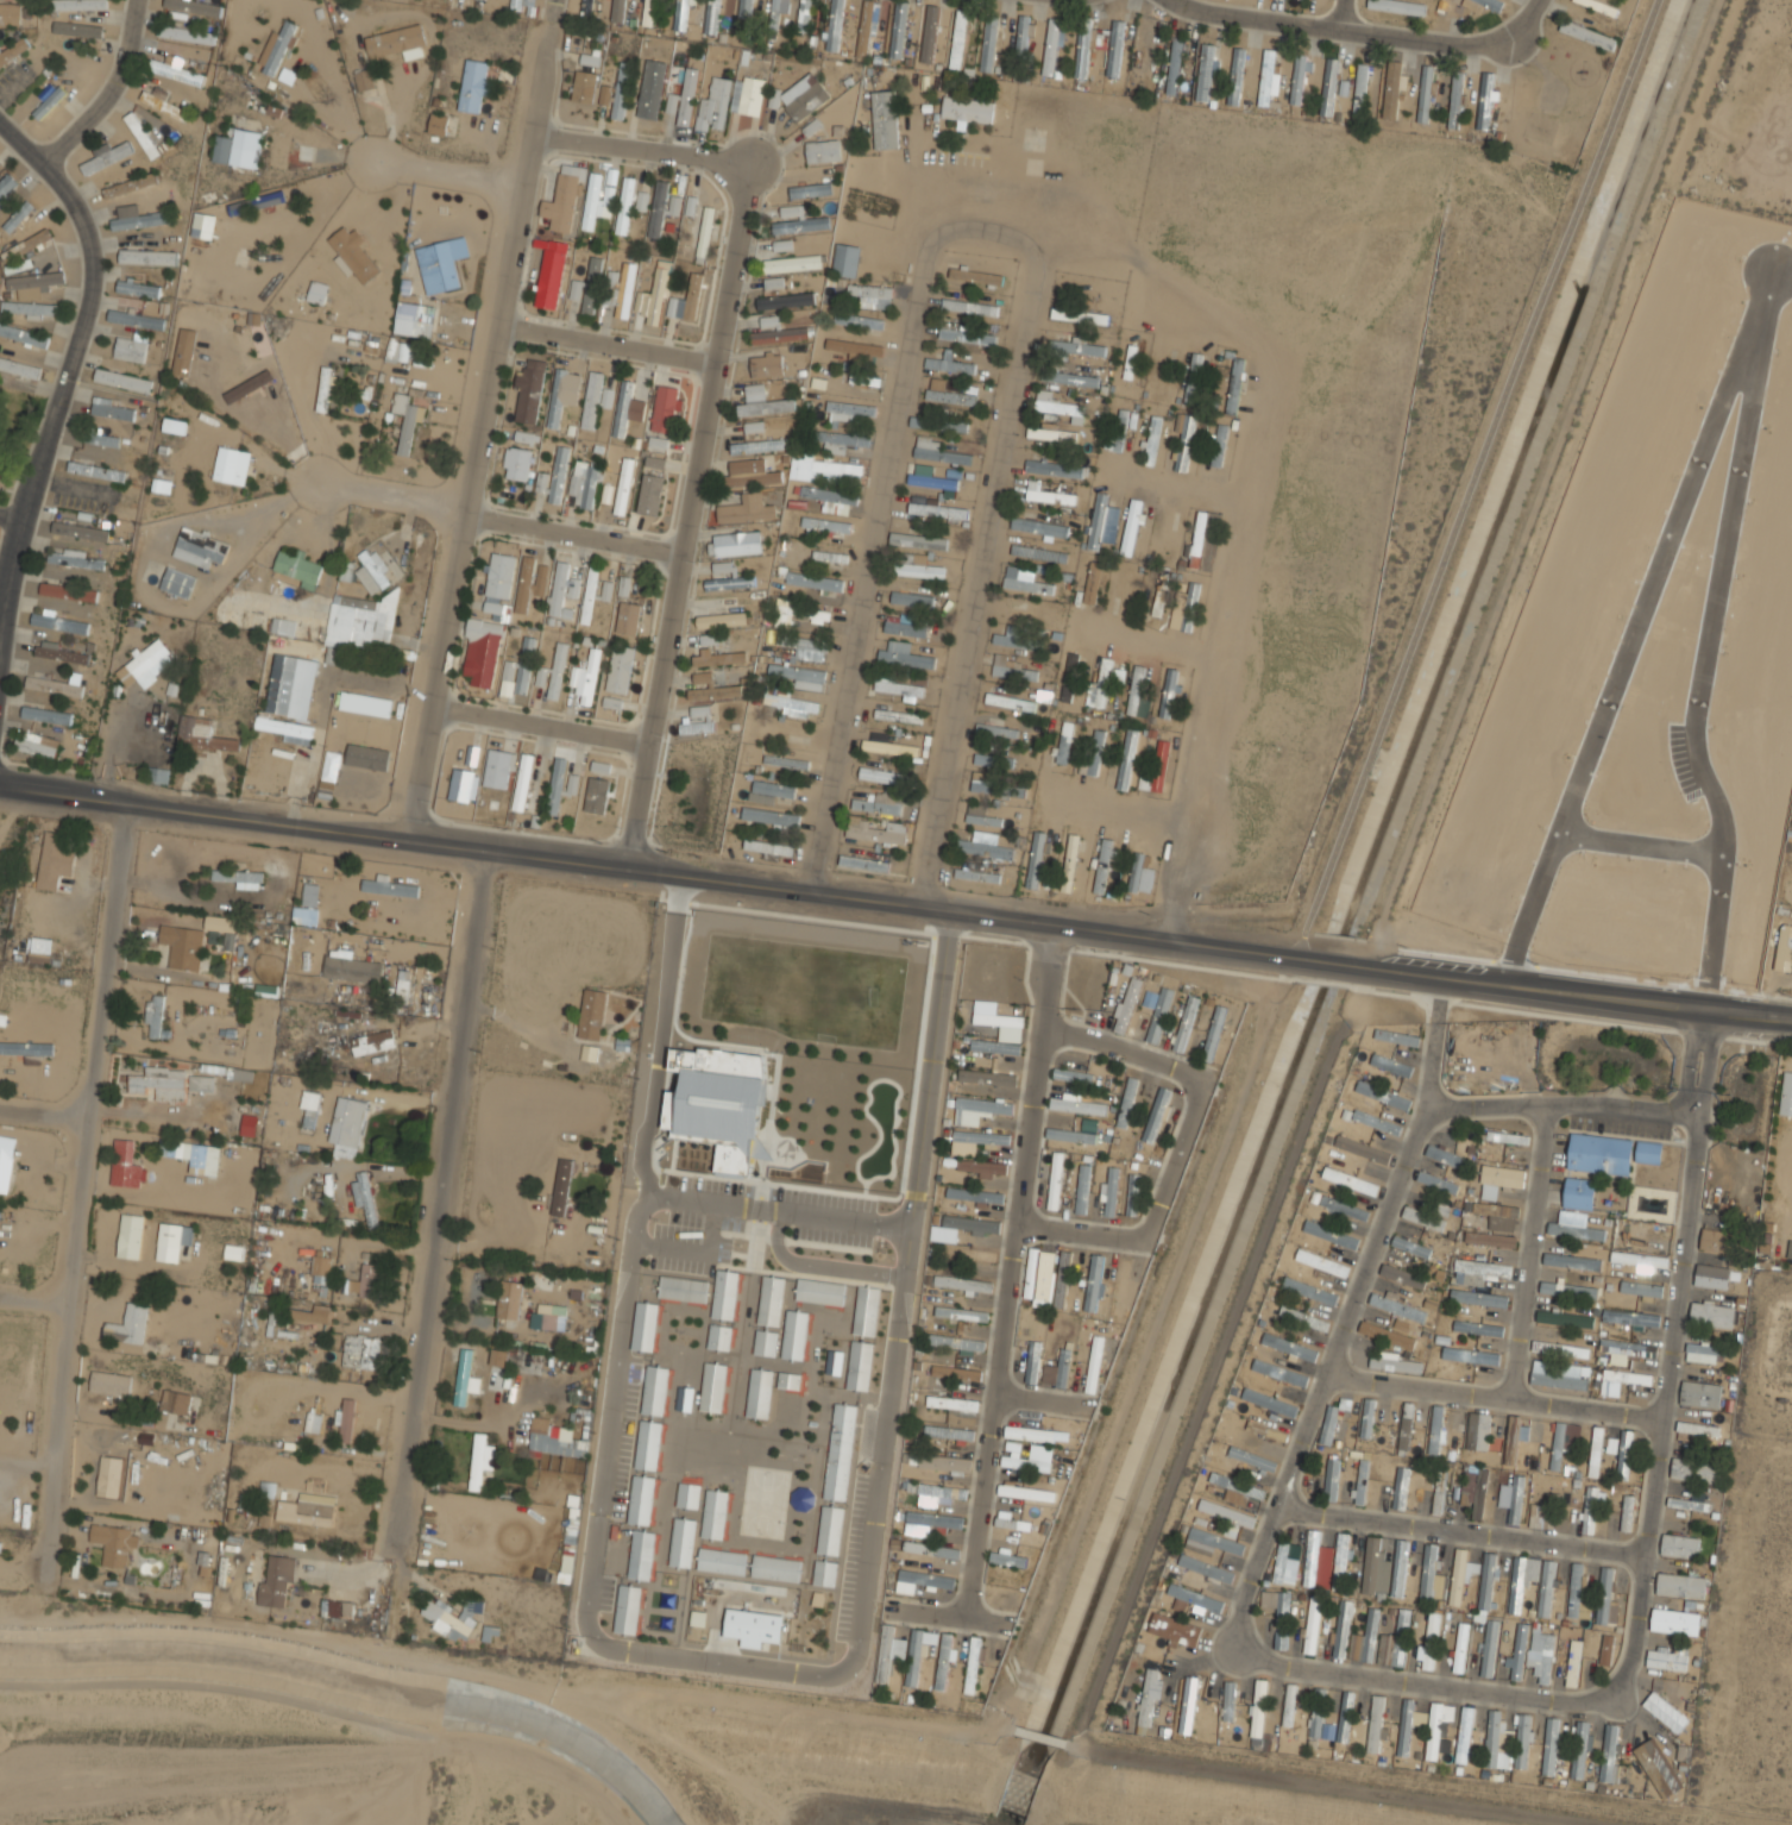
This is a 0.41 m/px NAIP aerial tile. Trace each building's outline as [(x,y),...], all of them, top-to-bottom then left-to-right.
[(49,10),(107,10),(107,0),(49,0),(49,10)] [(220,17),(222,5),(197,0),(164,0),(163,7),(220,17)] [(510,10),(533,13),(535,0),(512,0),(510,10)] [(583,15),(597,15),(598,0),(583,0),(583,15)] [(623,23),(625,0),(613,0),(611,21),(623,23)] [(642,25),(653,27),(656,0),(645,0),(642,25)] [(673,30),(685,31),(690,2),(694,2),(695,0),(677,0),(673,30)] [(718,34),(720,0),(708,0),(706,34),(718,34)] [(741,18),(752,18),(750,0),(740,0),(741,18)] [(773,15),(790,15),(790,0),(773,0),(773,15)] [(811,0),(801,0),(797,31),(807,32),(811,0)] [(843,0),(828,0),(824,50),(838,51),(843,0)] [(860,56),(873,56),(873,0),(860,0),(860,56)] [(908,1),(897,0),(889,57),(900,58),(908,1)] [(1388,0),(1376,0),(1375,10),(1425,14),(1426,4),(1388,0)] [(1499,0),(1472,0),(1498,13),(1504,2),(1499,0)] [(1616,18),(1621,7),(1603,0),(1571,0),(1616,18)] [(21,24),(21,2),(0,2),(0,24),(21,24)] [(920,62),(941,64),(948,7),(928,5),(920,62)] [(968,11),(957,10),(949,67),(960,69),(968,11)] [(999,17),(987,14),(980,70),(993,73),(999,17)] [(1030,15),(1020,14),(1014,54),(1025,55),(1030,15)] [(1559,29),(1612,52),(1618,40),(1565,17),(1559,29)] [(1063,19),(1049,18),(1043,76),(1057,77),(1063,19)] [(273,29),(254,68),(275,77),(300,26),(287,19),(279,32),(273,29)] [(54,35),(100,35),(100,23),(54,23),(54,35)] [(216,32),(159,23),(157,36),(215,45),(216,32)] [(369,58),(403,51),(405,59),(428,55),(421,24),(364,36),(369,58)] [(1088,79),(1090,45),(1107,46),(1108,30),(1080,27),(1075,77),(1088,79)] [(31,50),(25,37),(0,50),(0,66),(31,50)] [(1180,40),(1170,40),(1169,94),(1179,95),(1180,40)] [(148,73),(203,84),(205,74),(181,69),(186,46),(169,43),(165,63),(151,60),(148,73)] [(1213,44),(1200,43),(1199,102),(1212,102),(1213,44)] [(1226,103),(1237,105),(1246,49),(1235,47),(1226,103)] [(1269,106),(1276,50),(1264,49),(1257,105),(1269,106)] [(1289,104),(1301,106),(1310,56),(1297,54),(1289,104)] [(599,64),(599,55),(581,55),(581,63),(599,64)] [(1339,59),(1327,57),(1319,113),(1332,115),(1339,59)] [(458,111),(483,114),(492,62),(466,58),(458,111)] [(646,58),(637,117),(658,120),(667,62),(646,58)] [(634,63),(620,61),(611,118),(624,120),(634,63)] [(1369,63),(1358,62),(1352,118),(1363,119),(1369,63)] [(1382,117),(1398,118),(1406,64),(1389,62),(1382,117)] [(1416,123),(1428,124),(1434,65),(1423,64),(1416,123)] [(690,127),(700,69),(687,67),(677,125),(690,127)] [(598,73),(577,68),(570,99),(591,104),(598,73)] [(778,98),(798,123),(830,95),(810,71),(778,98)] [(1477,130),(1489,131),(1494,71),(1482,71),(1477,130)] [(1448,127),(1459,128),(1464,75),(1453,74),(1448,127)] [(732,80),(708,75),(697,128),(722,133),(732,80)] [(766,80),(744,76),(738,113),(760,117),(766,80)] [(31,112),(40,121),(68,93),(58,84),(31,112)] [(601,105),(610,105),(610,86),(601,86),(601,105)] [(188,112),(145,89),(139,99),(183,121),(188,112)] [(898,149),(895,89),(872,90),(874,150),(898,149)] [(667,112),(677,113),(678,94),(668,94),(667,112)] [(941,120),(964,123),(966,120),(992,124),(994,102),(944,95),(941,120)] [(122,118),(152,159),(162,152),(132,111),(122,118)] [(444,136),(448,117),(432,113),(427,131),(444,136)] [(216,136),(212,162),(256,168),(260,132),(229,127),(227,137),(216,136)] [(86,161),(92,173),(132,151),(126,140),(86,161)] [(840,140),(806,140),(806,163),(840,163),(840,140)] [(572,237),(580,167),(560,164),(555,201),(542,200),(540,218),(551,219),(549,233),(572,237)] [(610,220),(615,188),(602,186),(604,174),(591,171),(581,230),(593,231),(595,218),(610,220)] [(18,182),(7,173),(0,180),(0,200),(18,182)] [(157,183),(153,173),(102,188),(106,199),(157,183)] [(627,234),(636,178),(624,176),(615,233),(627,234)] [(649,237),(660,238),(667,181),(655,180),(649,237)] [(791,199),(831,194),(830,182),(790,187),(791,199)] [(227,205),(231,217),(285,201),(282,189),(227,205)] [(647,192),(637,190),(636,209),(646,211),(647,192)] [(684,218),(694,220),(698,197),(688,195),(684,218)] [(678,217),(681,197),(672,196),(668,214),(678,217)] [(0,226),(8,234),(34,208),(26,200),(0,226)] [(169,224),(168,212),(140,215),(139,205),(119,207),(120,218),(111,219),(112,230),(169,224)] [(716,208),(705,206),(696,262),(706,263),(716,208)] [(829,231),(829,218),(804,218),(804,206),(781,206),(781,219),(773,219),(773,232),(829,231)] [(326,240),(365,284),(382,269),(342,226),(326,240)] [(54,238),(49,227),(0,251),(5,262),(54,238)] [(415,247),(426,295),(461,287),(455,261),(470,257),(465,236),(415,247)] [(557,309),(568,243),(546,239),(534,305),(557,309)] [(773,241),(773,251),(792,250),(792,240),(773,241)] [(832,274),(856,277),(860,246),(836,243),(832,274)] [(177,250),(119,250),(119,264),(177,264),(177,250)] [(604,257),(591,256),(581,312),(595,314),(604,257)] [(820,257),(763,257),(763,271),(820,271),(820,257)] [(653,294),(637,291),(635,311),(647,312),(646,324),(661,326),(671,261),(658,258),(653,294)] [(3,268),(5,274),(32,267),(30,261),(3,268)] [(609,271),(604,303),(617,305),(616,316),(629,318),(636,264),(624,262),(623,274),(609,271)] [(1004,270),(950,270),(950,284),(1004,284),(1004,270)] [(6,275),(7,289),(65,288),(64,272),(6,275)] [(696,320),(703,275),(692,272),(687,297),(671,295),(668,315),(696,320)] [(158,299),(162,286),(118,277),(115,291),(158,299)] [(765,288),(784,287),(783,277),(764,278),(765,288)] [(306,300),(322,305),(329,284),(312,280),(306,300)] [(580,283),(572,282),(572,297),(580,297),(580,283)] [(872,296),(870,307),(891,309),(893,288),(849,283),(848,294),(872,296)] [(757,296),(757,308),(815,306),(813,294),(757,296)] [(395,332),(429,338),(435,306),(400,300),(395,332)] [(56,303),(1,301),(1,314),(56,316),(56,303)] [(942,312),(998,315),(998,304),(942,301),(942,312)] [(107,321),(165,331),(168,316),(109,308),(107,321)] [(1051,319),(1108,324),(1108,313),(1052,308),(1051,319)] [(884,319),(835,312),(834,322),(882,330),(884,319)] [(752,343),(810,341),(809,327),(780,328),(780,316),(760,316),(761,331),(750,332),(752,343)] [(0,322),(0,334),(45,349),(49,337),(0,322)] [(996,335),(941,326),(938,338),(995,346),(996,335)] [(114,357),(144,362),(149,337),(118,332),(114,357)] [(881,360),(884,346),(828,337),(825,350),(881,360)] [(1050,341),(1050,355),(1105,355),(1105,341),(1050,341)] [(400,357),(400,343),(389,343),(389,357),(400,357)] [(1138,346),(1130,345),(1123,377),(1131,380),(1138,346)] [(225,352),(235,403),(247,401),(237,350),(225,352)] [(954,362),(954,351),(943,351),(943,357),(925,357),(925,371),(976,371),(976,362),(954,362)] [(782,377),(782,352),(750,352),(750,377),(782,377)] [(1186,401),(1196,402),(1201,355),(1191,353),(1186,401)] [(0,357),(0,370),(40,380),(44,368),(0,357)] [(537,424),(545,360),(530,359),(529,370),(517,369),(511,421),(537,424)] [(1244,362),(1233,360),(1227,410),(1238,412),(1244,362)] [(334,368),(323,365),(314,410),(325,413),(334,368)] [(94,380),(149,393),(151,380),(96,368),(94,380)] [(547,426),(558,428),(561,403),(576,406),(581,371),(557,368),(547,426)] [(580,427),(593,429),(597,406),(609,407),(611,390),(601,389),(603,372),(590,370),(580,427)] [(1100,376),(1043,370),(1042,381),(1099,387),(1100,376)] [(223,390),(227,401),(274,382),(270,372),(223,390)] [(879,384),(879,374),(849,374),(849,384),(879,384)] [(642,421),(645,401),(631,399),(634,380),(622,378),(614,435),(624,438),(628,419),(642,421)] [(926,400),(975,406),(977,385),(929,380),(926,400)] [(652,431),(674,433),(680,388),(656,385),(652,431)] [(1082,425),(1084,406),(1052,402),(1054,391),(1037,390),(1035,411),(1072,414),(1071,424),(1082,425)] [(397,454),(410,457),(415,421),(422,422),(425,406),(409,404),(410,394),(394,391),(391,414),(403,415),(397,454)] [(134,421),(137,404),(94,396),(90,413),(134,421)] [(737,402),(738,415),(796,412),(794,399),(737,402)] [(826,415),(875,415),(875,403),(826,403),(826,415)] [(1127,410),(1113,409),(1109,450),(1123,451),(1127,410)] [(1172,470),(1187,472),(1194,415),(1180,413),(1172,470)] [(1161,416),(1147,415),(1143,465),(1156,466),(1161,416)] [(968,422),(911,416),(910,426),(967,433),(968,422)] [(162,431),(186,433),(187,420),(163,418),(162,431)] [(764,432),(763,421),(744,423),(745,434),(764,432)] [(1222,467),(1227,425),(1216,424),(1212,466),(1222,467)] [(1027,439),(1075,442),(1075,431),(1027,429),(1027,439)] [(121,438),(86,431),(83,440),(120,447),(121,438)] [(817,440),(824,441),(823,451),(844,454),(847,444),(868,446),(869,438),(818,431),(817,440)] [(666,447),(666,439),(649,438),(649,446),(666,447)] [(788,450),(787,439),(730,441),(731,453),(788,450)] [(972,447),(916,439),(913,458),(969,466),(972,447)] [(244,487),(252,453),(219,445),(212,478),(244,487)] [(528,482),(534,450),(507,446),(501,477),(528,482)] [(548,502),(560,503),(570,447),(558,446),(548,502)] [(645,465),(662,470),(665,460),(647,456),(645,465)] [(614,513),(624,515),(634,459),(623,457),(614,513)] [(1086,479),(1088,468),(1027,457),(1025,469),(1086,479)] [(765,458),(729,460),(730,475),(724,475),(725,487),(782,484),(781,471),(766,471),(765,458)] [(812,470),(837,472),(836,481),(860,483),(862,464),(798,458),(796,478),(811,479),(812,470)] [(125,483),(127,471),(69,460),(68,471),(125,483)] [(592,509),(601,465),(574,460),(566,504),(592,509)] [(908,487),(956,493),(958,472),(939,470),(939,469),(911,465),(908,487)] [(655,516),(664,476),(645,472),(636,513),(655,516)] [(171,493),(171,479),(152,479),(152,491),(171,493)] [(601,503),(610,504),(612,486),(603,485),(601,503)] [(856,493),(801,485),(800,496),(823,500),(822,510),(853,515),(856,493)] [(1075,503),(1075,493),(1026,490),(1026,501),(1075,503)] [(762,491),(742,493),(742,504),(717,506),(718,522),(775,520),(774,504),(763,506),(762,491)] [(1089,550),(1101,551),(1107,494),(1095,493),(1089,550)] [(1132,556),(1144,501),(1132,498),(1120,553),(1132,556)] [(907,514),(967,521),(968,509),(908,502),(907,514)] [(1206,513),(1194,512),(1191,569),(1203,569),(1206,513)] [(801,523),(848,538),(851,527),(805,513),(801,523)] [(1069,526),(1013,515),(1011,527),(1067,539),(1069,526)] [(52,535),(84,535),(84,525),(52,525),(52,535)] [(171,557),(209,570),(213,559),(224,564),(231,543),(182,526),(171,557)] [(760,531),(713,534),(716,557),(761,553),(760,531)] [(889,545),(947,550),(948,538),(891,533),(889,545)] [(1011,554),(1065,564),(1068,552),(1013,543),(1011,554)] [(49,550),(48,564),(103,570),(106,556),(49,550)] [(357,556),(364,565),(354,572),(372,595),(390,582),(365,550),(357,556)] [(302,581),(300,588),(314,591),(322,564),(278,551),(272,572),(302,581)] [(485,595),(510,600),(518,557),(493,552),(485,595)] [(847,562),(847,552),(813,552),(813,562),(847,562)] [(545,596),(547,569),(536,567),(536,558),(522,556),(516,612),(528,613),(529,594),(545,596)] [(548,616),(572,620),(573,607),(562,604),(565,596),(577,598),(580,579),(567,577),(570,562),(557,560),(548,616)] [(1105,564),(1090,560),(1083,603),(1098,606),(1105,564)] [(894,576),(944,577),(944,564),(894,564),(894,576)] [(1054,585),(1035,582),(1037,570),(1007,564),(1002,587),(1051,595),(1054,585)] [(580,622),(591,625),(595,598),(610,601),(614,582),(601,579),(602,569),(590,566),(580,622)] [(196,578),(168,567),(158,590),(188,602),(196,578)] [(844,579),(787,571),(785,583),(842,591),(844,579)] [(1164,617),(1168,573),(1157,572),(1153,616),(1164,617)] [(621,595),(629,595),(628,577),(620,578),(621,595)] [(705,590),(754,590),(754,577),(705,577),(705,590)] [(96,602),(98,590),(40,583),(39,595),(96,602)] [(383,601),(333,595),(327,641),(390,650),(398,591),(385,590),(383,601)] [(933,606),(934,594),(891,593),(891,605),(933,606)] [(483,609),(504,623),(511,613),(490,598),(483,609)] [(615,634),(635,638),(641,604),(621,601),(615,634)] [(778,603),(774,625),(790,627),(791,617),(829,622),(830,612),(778,603)] [(31,625),(88,635),(90,621),(33,610),(31,625)] [(747,626),(746,613),(697,615),(697,627),(747,626)] [(493,690),(504,623),(470,619),(460,673),(472,676),(470,686),(493,690)] [(882,632),(925,640),(928,626),(886,619),(882,632)] [(1006,635),(995,633),(993,642),(1040,652),(1044,633),(1007,626),(1006,635)] [(693,665),(746,664),(746,650),(732,650),(732,633),(700,634),(700,648),(693,650),(693,665)] [(824,661),(826,641),(778,634),(776,645),(804,648),(803,659),(824,661)] [(34,650),(84,669),(89,656),(40,636),(34,650)] [(137,681),(145,689),(175,658),(153,636),(117,676),(130,688),(137,681)] [(515,694),(528,695),(535,638),(522,636),(515,694)] [(935,657),(910,654),(911,642),(888,641),(887,650),(879,648),(878,663),(933,667),(935,657)] [(568,644),(555,642),(547,698),(560,701),(568,644)] [(634,648),(612,645),(605,691),(627,694),(634,648)] [(568,690),(581,691),(580,703),(595,705),(602,650),(590,647),(587,660),(572,658),(568,690)] [(298,657),(275,653),(265,711),(289,715),(298,657)] [(1063,702),(1074,703),(1079,654),(1068,653),(1063,702)] [(994,678),(1035,678),(1035,661),(1017,661),(1017,654),(994,654),(994,678)] [(1113,659),(1102,657),(1093,707),(1104,709),(1113,659)] [(513,679),(515,661),(505,660),(503,678),(513,679)] [(767,682),(823,688),(825,670),(769,664),(767,682)] [(1144,667),(1133,666),(1128,714),(1138,715),(1144,667)] [(536,685),(546,685),(546,667),(536,667),(536,685)] [(1171,719),(1177,670),(1167,669),(1161,717),(1171,719)] [(711,672),(692,673),(693,683),(712,683),(711,672)] [(25,689),(83,696),(86,682),(27,673),(25,689)] [(912,676),(911,684),(876,677),(874,690),(923,700),(926,678),(912,676)] [(688,686),(688,698),(742,698),(742,686),(688,686)] [(1037,704),(988,690),(985,701),(1033,715),(1037,704)] [(1038,701),(1051,702),(1052,691),(1039,690),(1038,701)] [(762,707),(816,717),(819,703),(766,691),(762,707)] [(622,709),(622,699),(603,697),(602,707),(622,709)] [(70,726),(73,714),(24,704),(21,717),(70,726)] [(873,716),(920,726),(923,714),(875,704),(873,716)] [(680,733),(713,733),(713,707),(691,707),(691,722),(680,722),(680,733)] [(281,741),(309,747),(314,726),(258,714),(256,728),(283,734),(281,741)] [(215,719),(181,715),(178,745),(238,752),(239,739),(214,735),(215,719)] [(1074,723),(1063,721),(1055,763),(1065,765),(1074,723)] [(975,734),(1018,739),(1019,729),(976,723),(975,734)] [(1108,733),(1095,729),(1081,772),(1094,777),(1108,733)] [(1115,789),(1127,791),(1139,732),(1127,729),(1115,789)] [(57,747),(36,744),(37,735),(19,733),(15,751),(55,758),(57,747)] [(918,754),(919,739),(863,736),(862,752),(918,754)] [(1163,792),(1170,741),(1158,740),(1153,777),(1140,775),(1139,789),(1163,792)] [(334,754),(391,764),(394,752),(337,741),(334,754)] [(515,753),(490,748),(484,785),(509,790),(515,753)] [(514,810),(526,811),(534,754),(521,752),(514,810)] [(974,766),(1033,771),(1033,759),(974,755),(974,766)] [(763,764),(808,769),(809,760),(764,756),(763,764)] [(548,814),(560,815),(566,758),(554,757),(548,814)] [(448,798),(474,803),(480,773),(454,767),(448,798)] [(906,773),(860,767),(859,779),(905,785),(906,773)] [(577,796),(580,776),(569,774),(566,794),(577,796)] [(605,815),(611,779),(590,776),(584,811),(605,815)] [(794,785),(753,780),(752,794),(793,798),(794,785)] [(972,794),(1024,796),(1025,784),(972,782),(972,794)] [(901,815),(903,796),(868,792),(867,801),(853,799),(851,810),(901,815)] [(966,822),(1005,827),(1006,816),(1025,819),(1026,810),(968,803),(966,822)] [(800,814),(743,808),(742,822),(798,828),(800,814)] [(907,824),(849,816),(845,836),(904,846),(907,824)] [(65,835),(46,832),(36,888),(57,892),(61,876),(71,877),(76,851),(63,848),(65,835)] [(1027,888),(1039,889),(1045,833),(1033,832),(1027,888)] [(1061,892),(1071,893),(1081,835),(1070,834),(1061,892)] [(956,849),(1012,863),(1014,849),(958,836),(956,849)] [(793,854),(794,841),(744,839),(744,852),(793,854)] [(1093,892),(1106,895),(1115,841),(1104,839),(1093,892)] [(891,854),(859,848),(857,857),(841,854),(838,865),(887,873),(891,854)] [(1146,854),(1136,852),(1126,891),(1138,893),(1146,854)] [(1000,882),(1001,871),(955,867),(954,878),(1000,882)] [(235,889),(262,889),(262,870),(212,870),(212,880),(235,880),(235,889)] [(361,891),(417,898),(420,884),(378,879),(378,880),(363,878),(361,891)] [(316,925),(317,909),(293,907),(292,924),(316,925)] [(206,928),(161,922),(158,945),(171,946),(168,968),(200,972),(206,928)] [(1785,970),(1785,960),(1791,960),(1791,928),(1779,928),(1779,970),(1785,970)] [(54,940),(32,935),(27,961),(49,965),(54,940)] [(322,979),(381,985),(383,961),(325,955),(322,979)] [(1143,980),(1130,976),(1112,1030),(1126,1035),(1143,980)] [(1175,990),(1163,986),(1146,1041),(1158,1045),(1175,990)] [(606,991),(585,987),(578,1036),(599,1040),(606,991)] [(1153,1009),(1158,994),(1146,990),(1142,1005),(1153,1009)] [(169,1029),(162,1029),(163,995),(146,995),(145,1037),(169,1039),(169,1029)] [(1178,1036),(1174,1035),(1170,1049),(1184,1053),(1199,998),(1189,995),(1178,1036)] [(1228,1009),(1219,1005),(1201,1059),(1211,1062),(1228,1009)] [(1024,1027),(1024,1015),(974,1014),(974,1024),(1024,1027)] [(1419,1049),(1421,1039),(1377,1027),(1373,1037),(1419,1049)] [(396,1047),(391,1029),(350,1039),(354,1056),(396,1047)] [(970,1049),(1020,1056),(1023,1045),(972,1037),(970,1049)] [(55,1054),(55,1042),(0,1042),(0,1054),(55,1054)] [(767,1056),(699,1048),(698,1051),(673,1049),(670,1071),(683,1072),(681,1092),(667,1091),(663,1129),(674,1130),(673,1137),(718,1143),(715,1172),(750,1176),(752,1157),(773,1160),(774,1150),(757,1148),(767,1056)] [(1415,1068),(1373,1053),(1369,1064),(1410,1079),(1415,1068)] [(1054,1081),(1095,1081),(1095,1072),(1081,1072),(1081,1064),(1069,1064),(1069,1068),(1054,1068),(1054,1081)] [(187,1102),(187,1090),(214,1092),(215,1077),(187,1075),(187,1068),(144,1066),(144,1077),(130,1075),(128,1090),(156,1091),(156,1099),(187,1102)] [(1017,1074),(960,1070),(958,1081),(1016,1086),(1017,1074)] [(254,1071),(235,1071),(235,1080),(254,1080),(254,1071)] [(1785,1071),(1780,1115),(1791,1116),(1791,1072),(1785,1071)] [(1115,1125),(1126,1128),(1140,1080),(1130,1077),(1115,1125)] [(1413,1098),(1359,1079),(1354,1092),(1408,1111),(1413,1098)] [(1171,1090),(1159,1086),(1143,1141),(1153,1146),(1171,1090)] [(300,1129),(313,1131),(321,1093),(307,1091),(300,1129)] [(1050,1108),(1105,1116),(1107,1102),(1052,1093),(1050,1108)] [(329,1143),(359,1148),(367,1100),(337,1096),(329,1143)] [(979,1125),(980,1111),(1012,1115),(1013,1103),(957,1097),(955,1123),(979,1125)] [(1402,1128),(1357,1106),(1352,1117),(1397,1139),(1402,1128)] [(215,1134),(254,1137),(256,1125),(216,1122),(215,1134)] [(1095,1144),(1095,1133),(1048,1128),(1046,1140),(1095,1144)] [(951,1142),(1010,1144),(1011,1131),(952,1130),(951,1142)] [(1483,1130),(1483,1142),(1529,1142),(1529,1130),(1483,1130)] [(1392,1155),(1339,1133),(1334,1144),(1388,1166),(1392,1155)] [(1567,1171),(1631,1175),(1634,1139),(1571,1133),(1567,1171)] [(0,1135),(0,1193),(8,1194),(18,1137),(0,1135)] [(111,1185),(143,1187),(145,1165),(134,1164),(137,1141),(114,1139),(111,1185)] [(1661,1165),(1665,1143),(1639,1140),(1635,1161),(1661,1165)] [(208,1168),(208,1142),(162,1142),(162,1158),(189,1158),(189,1168),(208,1168)] [(1425,1155),(1465,1169),(1470,1159),(1429,1144),(1425,1155)] [(1046,1209),(1057,1210),(1064,1153),(1055,1152),(1046,1209)] [(552,1213),(564,1216),(573,1160),(560,1158),(552,1213)] [(1007,1175),(1007,1160),(956,1160),(956,1175),(1007,1175)] [(1092,1166),(1080,1165),(1075,1213),(1087,1215),(1092,1166)] [(1523,1189),(1527,1172),(1483,1165),(1480,1181),(1523,1189)] [(1105,1216),(1115,1217),(1120,1168),(1108,1167),(1105,1216)] [(1322,1180),(1377,1193),(1379,1183),(1325,1169),(1322,1180)] [(363,1230),(384,1227),(377,1181),(370,1183),(369,1172),(354,1174),(363,1230)] [(1416,1183),(1457,1194),(1459,1184),(1420,1172),(1416,1183)] [(1126,1216),(1138,1217),(1140,1174),(1128,1173),(1126,1216)] [(1596,1209),(1596,1179),(1565,1178),(1564,1208),(1596,1209)] [(1005,1194),(948,1186),(947,1198),(1002,1206),(1005,1194)] [(1369,1223),(1372,1211),(1323,1193),(1320,1204),(1369,1223)] [(1519,1231),(1520,1198),(1498,1197),(1497,1204),(1473,1203),(1473,1213),(1489,1213),(1489,1230),(1519,1231)] [(1447,1217),(1451,1208),(1435,1202),(1432,1211),(1447,1217)] [(1401,1217),(1442,1233),(1447,1221),(1406,1205),(1401,1217)] [(942,1227),(999,1234),(1001,1219),(944,1212),(942,1227)] [(139,1260),(144,1216),(121,1213),(117,1258),(139,1260)] [(1362,1237),(1306,1219),(1302,1233),(1358,1249),(1362,1237)] [(195,1227),(161,1222),(155,1260),(180,1263),(182,1248),(191,1249),(195,1227)] [(1605,1241),(1606,1228),(1548,1222),(1547,1235),(1605,1241)] [(1702,1249),(1730,1250),(1730,1231),(1702,1230),(1702,1249)] [(1465,1246),(1516,1246),(1516,1234),(1465,1234),(1465,1246)] [(1391,1246),(1433,1260),(1436,1250),(1395,1235),(1391,1246)] [(945,1256),(995,1263),(996,1252),(947,1244),(945,1256)] [(224,1258),(242,1260),(243,1247),(226,1245),(224,1258)] [(1293,1258),(1347,1277),(1352,1263),(1297,1246),(1293,1258)] [(1024,1298),(1049,1302),(1056,1252),(1031,1248),(1024,1298)] [(312,1282),(331,1284),(332,1250),(312,1250),(312,1282)] [(1669,1257),(1611,1251),(1610,1263),(1643,1267),(1641,1282),(1656,1284),(1658,1271),(1667,1272),(1669,1257)] [(1056,1307),(1067,1307),(1070,1252),(1060,1252),(1056,1307)] [(1602,1259),(1545,1253),(1543,1265),(1601,1272),(1602,1259)] [(1084,1311),(1096,1312),(1104,1255),(1092,1254),(1084,1311)] [(1512,1265),(1457,1259),(1454,1283),(1483,1286),(1484,1274),(1511,1277),(1512,1265)] [(358,1281),(352,1279),(348,1290),(373,1298),(383,1267),(364,1261),(358,1281)] [(1428,1279),(1383,1263),(1379,1274),(1425,1290),(1428,1279)] [(1694,1286),(1727,1287),(1729,1266),(1696,1265),(1694,1286)] [(734,1321),(738,1272),(717,1269),(712,1318),(734,1321)] [(659,1298),(706,1304),(709,1281),(661,1275),(659,1298)] [(779,1325),(785,1278),(763,1275),(757,1323),(779,1325)] [(933,1288),(992,1291),(992,1279),(933,1277),(933,1288)] [(1328,1331),(1339,1293),(1285,1277),(1281,1288),(1334,1304),(1329,1317),(1282,1303),(1278,1316),(1328,1331)] [(497,1318),(518,1319),(522,1281),(501,1279),(497,1318)] [(797,1300),(843,1305),(845,1284),(799,1279),(797,1300)] [(1540,1293),(1598,1299),(1599,1287),(1541,1281),(1540,1293)] [(1620,1293),(1661,1297),(1663,1285),(1621,1281),(1620,1293)] [(879,1288),(857,1286),(854,1335),(875,1336),(879,1288)] [(1508,1307),(1509,1294),(1451,1290),(1450,1303),(1508,1307)] [(1387,1297),(1387,1296),(1372,1292),(1369,1306),(1426,1322),(1429,1309),(1387,1297)] [(631,1349),(653,1351),(659,1304),(637,1302),(631,1349)] [(1690,1324),(1734,1328),(1736,1305),(1692,1302),(1690,1324)] [(149,1307),(126,1303),(122,1325),(106,1323),(102,1337),(142,1344),(149,1307)] [(566,1316),(551,1313),(552,1305),(534,1303),(532,1328),(564,1331),(566,1316)] [(289,1319),(328,1323),(329,1309),(290,1304),(289,1319)] [(987,1309),(936,1306),(935,1318),(987,1321),(987,1309)] [(781,1359),(803,1361),(809,1312),(787,1310),(781,1359)] [(1662,1325),(1662,1312),(1602,1312),(1602,1325),(1662,1325)] [(1416,1337),(1363,1318),(1359,1331),(1411,1350),(1416,1337)] [(1453,1334),(1505,1336),(1505,1323),(1453,1322),(1453,1334)] [(731,1327),(710,1324),(708,1350),(730,1351),(731,1327)] [(779,1332),(756,1330),(754,1354),(776,1356),(779,1332)] [(1260,1344),(1315,1365),(1320,1350),(1266,1330),(1260,1344)] [(1534,1341),(1533,1354),(1591,1360),(1592,1348),(1568,1346),(1570,1334),(1546,1331),(1545,1342),(1534,1341)] [(986,1342),(929,1334),(928,1346),(983,1353),(986,1342)] [(1106,1337),(1095,1335),(1084,1392),(1096,1393),(1106,1337)] [(379,1369),(381,1336),(344,1336),(342,1369),(379,1369)] [(1655,1360),(1656,1346),(1606,1338),(1604,1353),(1655,1360)] [(868,1391),(873,1343),(851,1341),(847,1388),(868,1391)] [(1029,1384),(1038,1384),(1038,1342),(1029,1342),(1029,1384)] [(1042,1385),(1067,1388),(1073,1343),(1063,1342),(1060,1367),(1044,1365),(1042,1385)] [(1722,1360),(1729,1361),(1730,1348),(1689,1342),(1685,1360),(1721,1365),(1722,1360)] [(1501,1366),(1502,1353),(1444,1347),(1442,1360),(1501,1366)] [(454,1405),(465,1407),(467,1392),(478,1393),(479,1378),(469,1376),(472,1349),(460,1348),(454,1405)] [(844,1353),(830,1350),(825,1373),(840,1375),(844,1353)] [(505,1351),(491,1352),(491,1362),(506,1361),(505,1351)] [(1420,1375),(1422,1359),(1372,1351),(1370,1367),(1420,1375)] [(1251,1371),(1307,1387),(1310,1374),(1255,1359),(1251,1371)] [(1530,1384),(1587,1390),(1590,1367),(1533,1360),(1530,1384)] [(727,1365),(705,1362),(700,1412),(722,1413),(727,1365)] [(642,1415),(664,1416),(668,1367),(647,1366),(642,1415)] [(931,1378),(981,1378),(981,1367),(931,1367),(931,1378)] [(746,1417),(768,1419),(773,1371),(752,1368),(746,1417)] [(801,1374),(779,1372),(778,1388),(800,1390),(801,1374)] [(1653,1385),(1653,1372),(1609,1372),(1609,1385),(1653,1385)] [(132,1373),(92,1373),(92,1393),(132,1393),(132,1373)] [(13,1382),(5,1381),(2,1398),(11,1399),(13,1382)] [(1719,1407),(1721,1384),(1681,1382),(1681,1406),(1719,1407)] [(1300,1407),(1246,1386),(1241,1398),(1295,1419),(1300,1407)] [(692,1411),(693,1387),(678,1387),(677,1411),(692,1411)] [(196,1394),(163,1390),(161,1411),(193,1416),(196,1394)] [(974,1441),(977,1400),(928,1396),(926,1407),(949,1410),(948,1426),(924,1425),(924,1437),(974,1441)] [(1339,1409),(1350,1411),(1352,1400),(1341,1398),(1339,1409)] [(1376,1399),(1364,1398),(1362,1438),(1373,1440),(1376,1399)] [(352,1399),(340,1399),(340,1443),(352,1443),(352,1399)] [(856,1405),(835,1403),(825,1499),(847,1501),(856,1405)] [(1402,1454),(1411,1454),(1411,1403),(1402,1403),(1402,1454)] [(1319,1443),(1329,1445),(1340,1407),(1329,1405),(1319,1443)] [(1441,1455),(1446,1406),(1433,1405),(1428,1454),(1441,1455)] [(306,1432),(320,1434),(322,1413),(308,1411),(306,1432)] [(1490,1413),(1469,1413),(1469,1450),(1490,1450),(1490,1413)] [(1522,1417),(1510,1415),(1504,1465),(1517,1466),(1520,1440),(1528,1441),(1529,1426),(1521,1425),(1522,1417)] [(590,1441),(549,1436),(551,1418),(533,1416),(528,1450),(587,1457),(590,1441)] [(1289,1434),(1251,1419),(1247,1428),(1285,1442),(1289,1434)] [(658,1470),(662,1423),(640,1421),(635,1468),(658,1470)] [(1723,1426),(1678,1421),(1677,1431),(1722,1437),(1723,1426)] [(1580,1425),(1557,1422),(1549,1469),(1560,1470),(1564,1448),(1577,1450),(1580,1425)] [(1005,1438),(1055,1442),(1056,1430),(1006,1425),(1005,1438)] [(1589,1476),(1601,1478),(1605,1428),(1593,1426),(1589,1476)] [(1626,1480),(1635,1431),(1624,1430),(1615,1478),(1626,1480)] [(496,1445),(485,1445),(486,1434),(474,1434),(470,1491),(480,1492),(483,1468),(493,1469),(496,1445)] [(1616,1454),(1618,1440),(1608,1439),(1605,1452),(1616,1454)] [(1074,1460),(1051,1457),(1052,1447),(1031,1444),(1030,1459),(1016,1456),(1016,1455),(1002,1454),(1001,1467),(1071,1475),(1074,1460)] [(1227,1455),(1274,1474),(1278,1463),(1232,1444),(1227,1455)] [(97,1496),(119,1497),(121,1458),(100,1456),(97,1496)] [(920,1468),(970,1469),(970,1457),(922,1456),(920,1468)] [(1364,1506),(1371,1457),(1359,1456),(1352,1504),(1364,1506)] [(1724,1463),(1673,1456),(1671,1479),(1722,1485),(1724,1463)] [(122,1475),(122,1497),(151,1497),(151,1459),(131,1459),(131,1475),(122,1475)] [(1337,1501),(1340,1460),(1327,1459),(1323,1501),(1337,1501)] [(1403,1511),(1411,1468),(1400,1466),(1390,1509),(1403,1511)] [(1490,1469),(1478,1468),(1471,1519),(1484,1522),(1490,1469)] [(1224,1498),(1250,1507),(1253,1498),(1263,1501),(1266,1491),(1213,1470),(1208,1484),(1226,1490),(1224,1498)] [(1435,1514),(1445,1514),(1445,1472),(1435,1472),(1435,1514)] [(1524,1475),(1514,1473),(1508,1523),(1519,1524),(1524,1475)] [(628,1523),(650,1525),(655,1478),(634,1475),(628,1523)] [(699,1484),(679,1484),(679,1509),(699,1509),(699,1484)] [(966,1499),(967,1487),(917,1485),(916,1506),(948,1507),(948,1498),(966,1499)] [(1056,1488),(999,1485),(998,1498),(1055,1501),(1056,1488)] [(790,1503),(797,1511),(806,1512),(813,1505),(815,1495),(809,1487),(799,1486),(791,1493),(790,1503)] [(1583,1532),(1595,1534),(1599,1487),(1586,1486),(1583,1532)] [(702,1538),(723,1541),(729,1491),(708,1488),(702,1538)] [(1461,1503),(1470,1503),(1470,1490),(1461,1490),(1461,1503)] [(1421,1502),(1433,1503),(1433,1513),(1442,1514),(1443,1492),(1421,1491),(1421,1502)] [(1668,1499),(1668,1510),(1709,1510),(1709,1491),(1692,1491),(1692,1499),(1668,1499)] [(332,1526),(335,1495),(300,1492),(298,1503),(277,1500),(275,1520),(332,1526)] [(1547,1505),(1532,1505),(1532,1529),(1558,1529),(1558,1494),(1547,1494),(1547,1505)] [(1637,1497),(1626,1494),(1620,1530),(1631,1532),(1637,1497)] [(1257,1514),(1201,1499),(1197,1511),(1253,1528),(1257,1514)] [(843,1507),(823,1505),(817,1554),(838,1556),(843,1507)] [(1032,1520),(999,1510),(994,1523),(1029,1534),(1032,1520)] [(930,1526),(963,1530),(964,1516),(907,1511),(905,1535),(929,1536),(930,1526)] [(669,1566),(691,1568),(697,1519),(675,1517),(669,1566)] [(1236,1538),(1239,1524),(1226,1521),(1223,1535),(1236,1538)] [(102,1567),(127,1569),(130,1547),(137,1548),(139,1530),(92,1525),(90,1543),(105,1545),(102,1567)] [(1184,1548),(1203,1553),(1206,1544),(1244,1556),(1247,1544),(1191,1526),(1184,1548)] [(650,1581),(656,1532),(634,1530),(628,1579),(650,1581)] [(1302,1586),(1315,1587),(1322,1531),(1309,1530),(1302,1586)] [(1348,1591),(1348,1532),(1334,1532),(1334,1591),(1348,1591)] [(1661,1555),(1698,1559),(1700,1537),(1664,1534),(1661,1555)] [(1389,1538),(1366,1537),(1363,1595),(1385,1597),(1389,1538)] [(1409,1541),(1396,1539),(1390,1597),(1403,1598),(1409,1541)] [(960,1559),(961,1547),(904,1541),(903,1553),(960,1559)] [(1288,1542),(1276,1541),(1275,1582),(1287,1583),(1288,1542)] [(1435,1574),(1436,1544),(1423,1543),(1421,1600),(1445,1601),(1446,1574),(1435,1574)] [(748,1553),(699,1547),(697,1569),(746,1575),(748,1553)] [(1450,1605),(1464,1606),(1467,1549),(1454,1548),(1450,1605)] [(989,1562),(1025,1569),(1027,1555),(992,1549),(989,1562)] [(572,1550),(561,1550),(561,1582),(572,1582),(572,1550)] [(1483,1553),(1478,1613),(1491,1613),(1494,1579),(1499,1580),(1502,1554),(1483,1553)] [(265,1581),(259,1581),(257,1606),(289,1608),(294,1556),(268,1555),(265,1581)] [(799,1581),(801,1560),(754,1555),(752,1576),(799,1581)] [(1178,1567),(1233,1583),(1238,1572),(1182,1555),(1178,1567)] [(1522,1614),(1523,1580),(1538,1581),(1539,1559),(1513,1557),(1510,1613),(1522,1614)] [(835,1587),(837,1562),(816,1560),(813,1585),(835,1587)] [(1538,1617),(1549,1618),(1555,1561),(1542,1560),(1538,1617)] [(1585,1563),(1573,1562),(1567,1618),(1579,1619),(1585,1563)] [(914,1595),(917,1583),(954,1591),(956,1578),(900,1567),(895,1592),(914,1595)] [(1596,1624),(1611,1625),(1616,1568),(1602,1567),(1596,1624)] [(1704,1600),(1706,1578),(1659,1573),(1656,1594),(1704,1600)] [(1176,1598),(1172,1608),(1184,1612),(1187,1604),(1222,1614),(1227,1600),(1170,1583),(1167,1594),(1176,1598)] [(615,1632),(637,1635),(641,1586),(620,1585),(615,1632)] [(1276,1608),(1275,1649),(1287,1650),(1290,1592),(1262,1589),(1260,1607),(1276,1608)] [(1315,1655),(1323,1597),(1310,1595),(1302,1652),(1315,1655)] [(465,1644),(479,1616),(464,1607),(460,1613),(430,1597),(419,1619),(465,1644)] [(1332,1657),(1345,1658),(1352,1601),(1339,1599),(1332,1657)] [(322,1618),(353,1618),(353,1600),(322,1600),(322,1618)] [(1609,1625),(1616,1626),(1618,1606),(1611,1605),(1609,1625)] [(1373,1663),(1381,1610),(1367,1607),(1364,1636),(1353,1633),(1350,1660),(1373,1663)] [(1404,1667),(1411,1611),(1398,1608),(1395,1636),(1383,1635),(1378,1663),(1404,1667)] [(761,1649),(762,1641),(781,1643),(784,1615),(727,1609),(724,1637),(742,1638),(741,1647),(761,1649)] [(1694,1632),(1697,1614),(1654,1610),(1652,1628),(1694,1632)] [(1435,1670),(1440,1613),(1426,1612),(1421,1669),(1435,1670)] [(1202,1625),(1153,1613),(1149,1633),(1197,1645),(1202,1625)] [(1477,1675),(1490,1677),(1502,1623),(1489,1620),(1477,1675)] [(1471,1624),(1459,1622),(1451,1672),(1463,1674),(1471,1624)] [(1508,1680),(1522,1681),(1529,1624),(1516,1623),(1508,1680)] [(876,1682),(887,1683),(891,1660),(904,1661),(906,1639),(892,1637),(894,1625),(884,1624),(876,1682)] [(907,1686),(919,1687),(923,1629),(910,1629),(907,1686)] [(955,1635),(943,1632),(935,1689),(947,1691),(955,1635)] [(1552,1635),(1539,1635),(1539,1685),(1552,1685),(1552,1635)] [(1602,1664),(1612,1664),(1612,1635),(1602,1635),(1602,1664)] [(964,1693),(975,1694),(981,1638),(970,1637),(964,1693)] [(1564,1685),(1574,1687),(1584,1642),(1573,1641),(1564,1685)] [(1648,1652),(1648,1670),(1689,1670),(1689,1643),(1673,1643),(1673,1652),(1648,1652)] [(1137,1725),(1150,1727),(1158,1670),(1146,1668),(1137,1725)] [(1193,1735),(1197,1676),(1184,1675),(1180,1733),(1193,1735)] [(1251,1737),(1264,1737),(1268,1680),(1256,1679),(1251,1737)] [(1224,1721),(1237,1721),(1237,1682),(1224,1682),(1224,1721)] [(1295,1685),(1284,1685),(1284,1726),(1295,1726),(1295,1685)] [(1325,1688),(1314,1688),(1312,1738),(1322,1738),(1325,1688)] [(1337,1741),(1347,1743),(1354,1692),(1344,1691),(1337,1741)] [(1690,1719),(1653,1692),(1642,1706),(1679,1733),(1690,1719)] [(1381,1754),(1385,1697),(1372,1695),(1366,1752),(1381,1754)] [(1408,1756),(1415,1699),(1403,1698),(1397,1755),(1408,1756)] [(1426,1760),(1440,1761),(1445,1704),(1431,1701),(1426,1760)] [(1469,1764),(1475,1707),(1461,1706),(1455,1763),(1469,1764)] [(1501,1711),(1489,1710),(1485,1768),(1498,1769),(1501,1711)] [(1516,1769),(1530,1769),(1530,1714),(1516,1714),(1516,1769)] [(1554,1776),(1560,1719),(1547,1718),(1541,1775),(1554,1776)] [(1571,1779),(1583,1779),(1587,1721),(1576,1720),(1571,1779)] [(1334,1740),(1336,1725),(1323,1723),(1321,1738),(1334,1740)] [(1617,1782),(1617,1724),(1602,1724),(1602,1782),(1617,1782)] [(1662,1799),(1683,1788),(1654,1737),(1635,1748),(1662,1799)]
